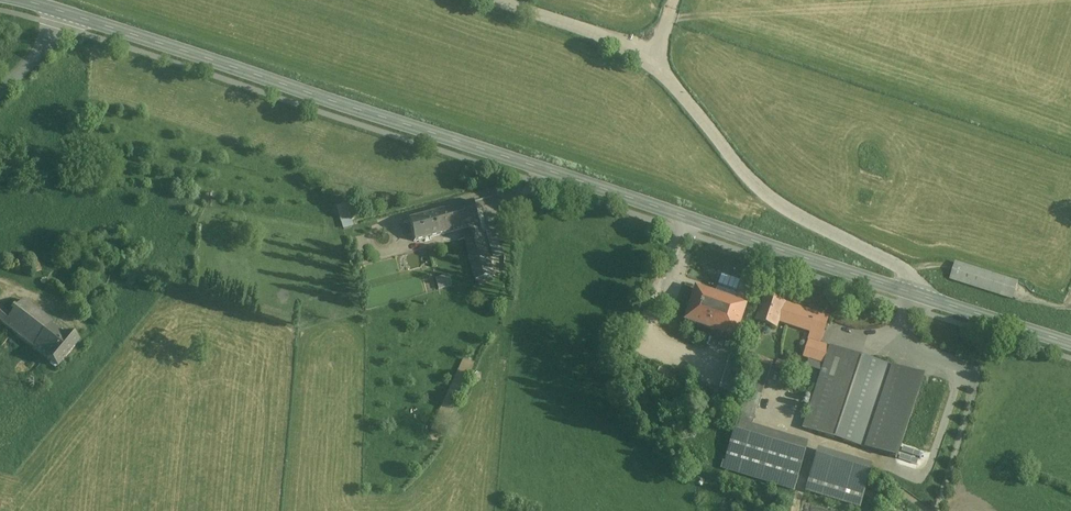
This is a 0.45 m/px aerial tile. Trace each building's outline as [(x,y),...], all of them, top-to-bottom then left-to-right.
[(475,202),(432,214),(438,236),(481,224),(475,202)] [(350,204),(338,207),(344,229),(352,227),(350,219),(354,218),(350,204)] [(432,214),(409,220),(415,242),(438,236),(432,214)] [(483,233),(464,238),(476,281),(494,275),(483,233)] [(487,240),(488,245),(490,245),(494,258),(504,255),(500,237),(487,240)] [(39,262),(31,265),(34,274),(43,271),(39,262)] [(956,262),(950,279),(1012,299),(1017,282),(956,262)] [(439,289),(453,285),(450,273),(436,277),(439,289)] [(747,306),(698,291),(688,323),(737,338),(747,306)] [(785,304),(767,298),(761,314),(760,314),(757,322),(777,328),(779,322),(778,322),(784,304),(785,304)] [(68,335),(26,302),(12,317),(5,326),(49,360),(68,335)] [(785,304),(784,304),(778,322),(779,322),(811,332),(808,341),(809,341),(809,340),(810,341),(821,344),(828,318),(785,304)] [(5,312),(0,318),(0,322),(5,326),(12,317),(5,312)] [(68,335),(49,360),(54,364),(52,366),(57,370),(59,367),(60,367),(80,342),(69,334),(68,335)] [(821,344),(810,341),(804,358),(817,362),(823,345),(821,344)] [(823,345),(817,362),(825,364),(830,347),(823,345)] [(855,355),(830,347),(825,364),(803,429),(828,437),(855,355)] [(855,355),(828,437),(844,443),(851,422),(869,428),(869,429),(873,430),(894,368),(855,355)] [(742,360),(729,356),(719,388),(733,392),(742,360)] [(464,357),(431,431),(442,436),(474,361),(464,357)] [(780,369),(791,372),(793,363),(782,360),(780,369)] [(772,368),(759,364),(755,374),(768,378),(772,368)] [(894,368),(873,430),(869,429),(862,449),(888,457),(915,375),(894,368)] [(739,423),(738,425),(751,429),(752,427),(768,378),(755,374),(739,423)] [(869,428),(851,422),(844,443),(862,449),(869,429),(869,428)] [(809,445),(752,427),(751,429),(738,425),(739,423),(738,423),(736,432),(806,453),(809,445)] [(806,453),(736,432),(733,442),(803,463),(806,453)] [(733,442),(725,465),(796,486),(803,463),(733,442)] [(873,467),(820,451),(813,474),(866,490),(873,467)] [(866,490),(813,474),(808,491),(861,507),(866,490)] [(803,501),(801,510),(834,510),(803,501)]
